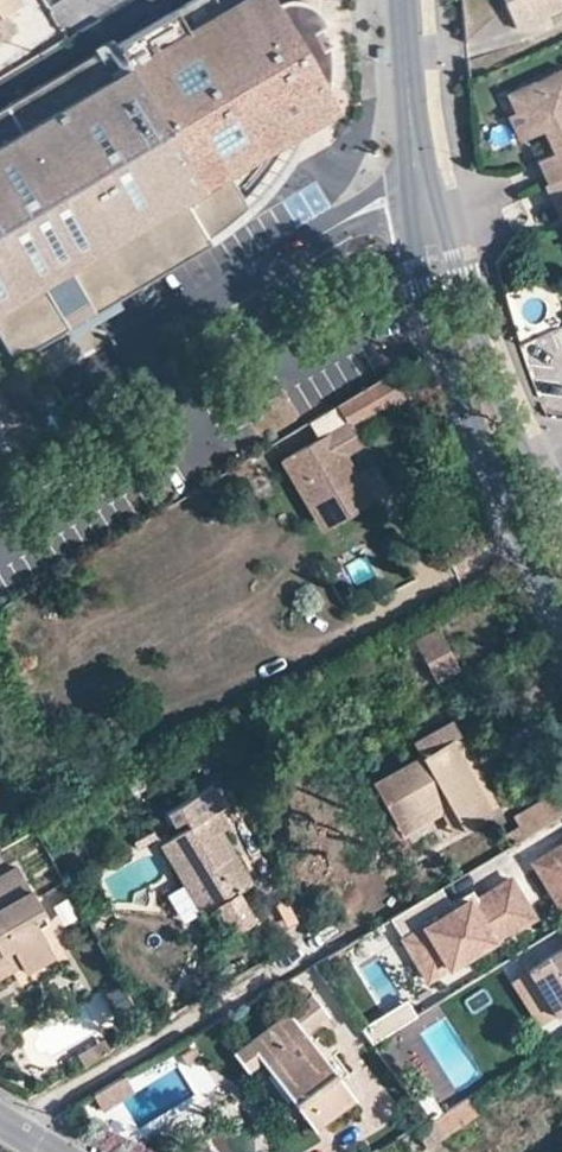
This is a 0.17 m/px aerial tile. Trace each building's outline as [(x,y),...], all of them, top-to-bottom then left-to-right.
[(14,31),(3,12),(18,3),(17,0),(0,0),(0,39),(14,31)] [(126,66),(120,69),(195,195),(201,193),(225,178),(229,176),(336,111),(327,95),(284,22),(273,1),(272,0),(236,0),(221,9),(216,0),(184,0),(112,43),(126,66)] [(327,95),(328,93),(330,90),(333,86),(334,82),(336,77),(337,73),(337,69),(337,64),(337,61),(336,57),(334,51),(331,44),(328,38),(325,32),(330,30),(327,27),(325,24),(323,22),(321,20),(318,17),(314,14),(312,11),(307,7),(301,4),(297,2),(294,0),(278,0),(273,1),(284,22),(327,95)] [(503,8),(515,3),(513,0),(500,0),(503,8)] [(515,3),(503,8),(514,32),(561,11),(561,8),(558,0),(513,0),(515,3)] [(120,69),(108,76),(95,54),(92,50),(0,105),(0,340),(14,364),(37,350),(32,343),(39,338),(44,346),(203,253),(210,249),(207,244),(220,235),(244,214),(225,178),(201,193),(195,195),(120,69)] [(536,85),(540,93),(558,84),(561,94),(561,74),(561,73),(536,85)] [(545,186),(561,178),(561,94),(558,84),(540,93),(536,85),(504,100),(512,118),(519,115),(526,129),(542,122),(546,130),(540,133),(541,135),(551,158),(535,165),(545,186)] [(519,146),(541,135),(540,133),(546,130),(542,122),(526,129),(519,115),(512,118),(507,121),(519,146)] [(229,176),(225,178),(244,214),(249,208),(229,176)] [(545,186),(542,188),(553,211),(558,208),(561,216),(561,178),(545,186)] [(561,230),(561,216),(558,208),(553,211),(561,230)] [(37,350),(44,346),(39,338),(32,343),(37,350)] [(111,347),(61,373),(81,412),(131,386),(111,347)] [(335,405),(347,427),(400,396),(387,373),(335,405)] [(309,510),(356,481),(326,434),(279,463),(309,510)] [(367,500),(356,481),(309,510),(321,529),(367,500)] [(413,640),(434,678),(457,666),(436,628),(413,640)] [(372,782),(396,824),(441,800),(457,828),(488,811),(447,740),(458,733),(451,721),(413,742),(419,755),(372,782)] [(185,831),(159,846),(182,886),(191,882),(207,910),(215,905),(231,929),(253,916),(238,891),(249,885),(231,854),(225,858),(212,837),(224,830),(214,814),(220,810),(209,791),(163,818),(171,831),(182,824),(185,831)] [(523,836),(561,814),(561,810),(551,792),(511,817),(523,836)] [(396,824),(402,834),(437,813),(449,833),(457,828),(441,800),(396,824)] [(499,833),(507,846),(523,836),(515,824),(499,833)] [(529,860),(555,903),(561,899),(561,840),(529,860)] [(11,953),(17,964),(20,969),(48,955),(35,930),(28,918),(39,912),(13,866),(0,873),(0,959),(11,953)] [(438,887),(387,917),(426,979),(488,940),(489,943),(531,917),(508,878),(475,898),(468,903),(462,895),(448,903),(438,887)] [(182,886),(199,915),(207,910),(191,882),(182,886)] [(470,890),(462,895),(468,903),(475,898),(470,890)] [(28,918),(35,930),(45,924),(39,912),(28,918)] [(554,1013),(561,1009),(561,946),(527,968),(554,1013)] [(17,964),(11,953),(0,959),(0,973),(17,964)] [(278,994),(289,1008),(308,994),(298,980),(278,994)] [(286,1011),(302,1033),(325,1015),(308,994),(289,1008),(286,1011)] [(406,1004),(360,1030),(370,1048),(416,1022),(406,1004)] [(299,1111),(312,1127),(352,1098),(302,1033),(286,1011),(231,1051),(246,1071),(260,1061),(290,1101),(298,1095),(306,1106),(299,1111)] [(182,1054),(187,1062),(201,1054),(195,1046),(182,1054)] [(131,1090),(122,1075),(90,1094),(99,1109),(131,1090)] [(416,1101),(430,1119),(443,1111),(428,1092),(416,1101)] [(290,1101),(299,1111),(306,1106),(298,1095),(290,1101)] [(430,1119),(443,1135),(458,1124),(448,1108),(443,1111),(430,1119)]
